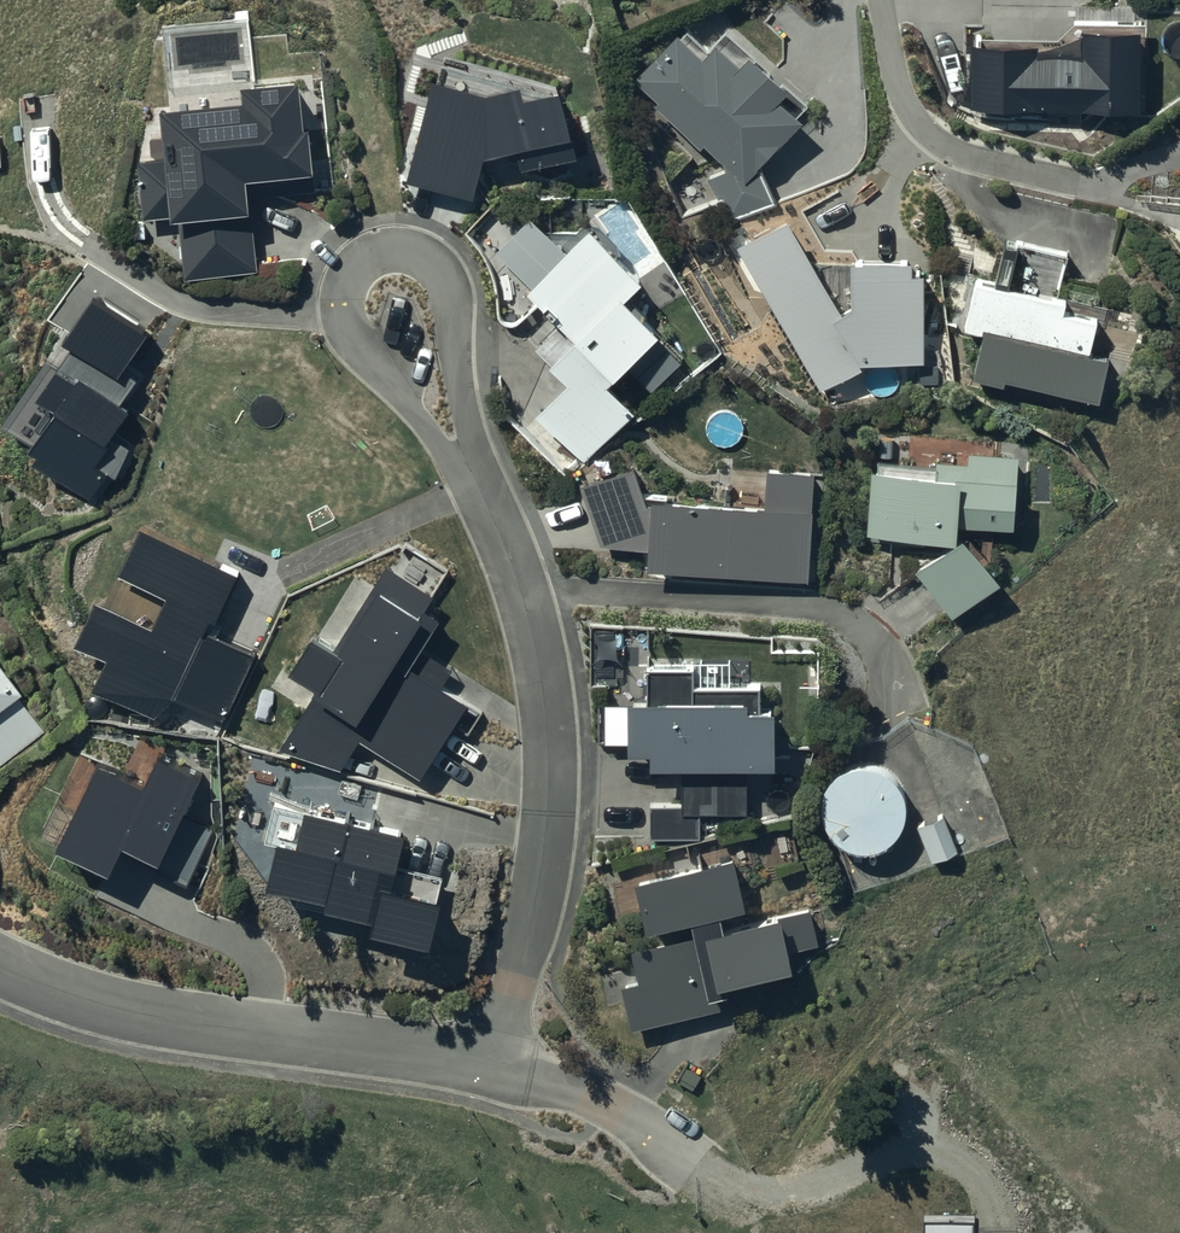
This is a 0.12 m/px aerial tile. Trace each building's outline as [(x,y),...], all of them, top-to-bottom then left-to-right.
[(1039,35),(973,35),(972,105),(1039,105),(1039,96),(1090,96),(1090,108),(1140,109),(1141,18),(1085,18),(1085,43),(1039,43),(1039,35)] [(706,47),(679,25),(638,75),(660,93),(653,102),(701,141),(704,138),(734,162),(709,173),(730,222),(779,201),(761,159),(802,109),(777,89),(788,75),(750,44),(742,54),(717,34),(706,47)] [(245,90),(161,97),(166,153),(141,155),(146,214),(166,212),(167,218),(182,217),(186,273),(256,267),(248,167),(315,161),(311,115),(305,116),(302,69),(243,74),(245,90)] [(486,101),(437,88),(412,183),(477,200),(486,165),(577,143),(565,95),(529,104),(523,94),(486,101)] [(788,216),(738,244),(822,389),(870,360),(924,360),(925,266),(912,267),(912,254),(852,255),(853,301),(842,306),(788,216)] [(642,271),(589,221),(531,282),(564,313),(537,342),(571,374),(535,411),(585,458),(636,405),(606,377),(659,321),(625,289),(642,271)] [(997,276),(977,271),(964,324),(984,329),(974,371),(1005,379),(1006,372),(1099,395),(1110,353),(1089,348),(1098,313),(1065,305),(1068,293),(1058,290),(1068,248),(1008,233),(997,276)] [(91,276),(0,407),(0,417),(29,437),(43,462),(93,497),(130,444),(117,435),(136,408),(121,398),(138,374),(131,369),(162,324),(91,276)] [(937,465),(871,461),(869,526),(953,529),(918,560),(954,612),(1001,573),(966,521),(959,526),(959,514),(1015,518),(1019,450),(970,447),(969,458),(938,456),(937,465)] [(578,478),(602,542),(645,544),(643,567),(810,579),(818,465),(769,462),(766,497),(647,488),(635,457),(578,478)] [(247,575),(142,529),(118,582),(170,604),(157,635),(95,608),(76,651),(115,668),(101,699),(158,725),(179,706),(226,726),(257,657),(218,640),(247,575)] [(436,586),(389,558),(341,641),(312,624),(292,659),(317,674),(314,680),(317,682),(285,736),(339,767),(358,734),(424,772),(467,696),(444,682),(454,665),(420,645),(440,610),(426,603),(436,586)] [(44,732),(17,693),(24,688),(0,654),(0,763),(44,732)] [(648,687),(628,687),(628,740),(651,740),(651,755),(683,756),(682,800),(653,800),(652,831),(700,832),(701,808),(746,808),(747,756),(776,756),(776,697),(761,697),(761,680),(693,679),(693,662),(648,661),(648,687)] [(200,775),(160,757),(148,784),(98,761),(60,842),(113,867),(125,841),(161,857),(156,867),(188,883),(212,830),(181,816),(200,775)] [(822,798),(822,801),(824,807),(824,811),(825,814),(826,817),(828,821),(830,824),(832,827),(834,829),(837,832),(839,834),(842,836),(845,838),(848,839),(852,841),(855,842),(858,842),(862,843),(865,843),(869,843),(872,842),(876,841),(879,840),(883,839),(886,837),(889,835),(891,833),(894,831),(896,828),(899,825),(901,822),(902,819),(904,816),(905,813),(906,809),(906,806),(906,802),(906,801),(906,798),(906,794),(905,790),(904,787),(902,783),(901,780),(899,777),(897,774),(894,771),(891,769),(888,767),(885,765),(882,763),(879,762),(875,761),(872,760),(868,759),(864,759),(861,759),(857,760),(853,761),(850,762),(847,763),(843,765),(840,767),(837,769),(835,771),(832,774),(830,777),(828,780),(826,783),(825,787),(824,790),(823,794),(822,798)] [(403,865),(412,827),(312,803),(311,811),(279,803),(269,841),(280,844),(272,879),(331,894),(329,901),(379,913),(376,925),(439,941),(451,891),(445,890),(449,876),(403,865)] [(943,810),(917,821),(932,858),(959,848),(943,810)] [(734,847),(638,872),(649,921),(691,912),(695,929),(633,943),(640,975),(624,979),(634,1024),(728,1003),(724,985),(732,983),(729,971),(794,957),(792,945),(818,940),(809,901),(725,919),(722,903),(746,898),(734,847)] [(927,1215),(927,1232),(976,1232),(975,1214),(927,1215)]
